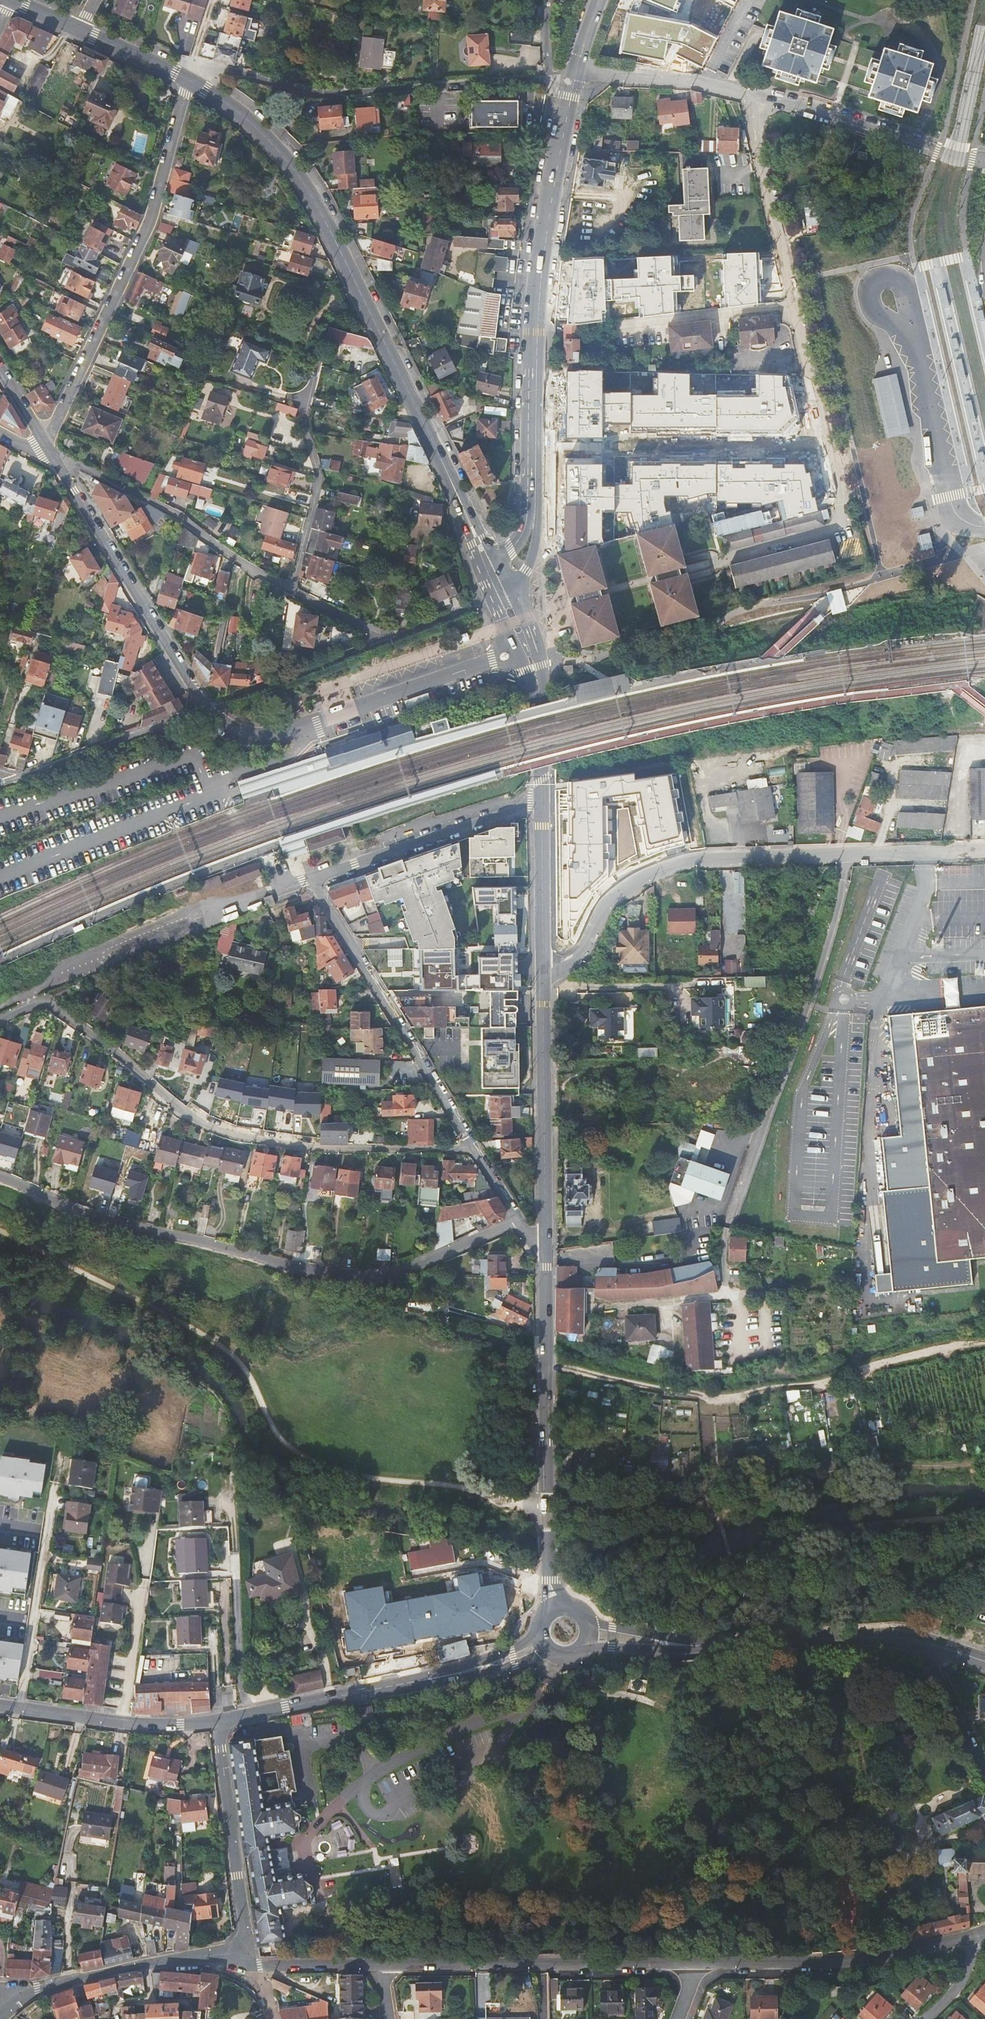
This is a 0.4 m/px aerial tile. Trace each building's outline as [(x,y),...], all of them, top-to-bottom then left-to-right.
[(114,12),(130,19),(138,0),(119,0),(114,12)] [(164,6),(189,14),(193,0),(166,0),(164,6)] [(189,14),(188,16),(202,20),(208,0),(193,0),(189,14)] [(251,0),(233,0),(231,7),(248,12),(251,0)] [(425,10),(444,12),(446,0),(426,0),(425,10)] [(828,70),(833,56),(836,47),(829,45),(834,29),(818,24),(820,17),(797,9),(795,16),(779,11),(775,27),(767,25),(760,48),(767,50),(762,65),(777,71),(775,78),(798,85),(801,78),(816,83),(821,68),(828,70)] [(229,13),(224,34),(242,38),(254,42),(257,31),(249,29),(250,27),(252,19),(229,13)] [(661,27),(633,13),(625,29),(644,39),(652,43),(661,27)] [(34,25),(31,23),(19,18),(12,21),(0,43),(0,83),(15,91),(20,81),(0,70),(16,41),(24,45),(34,25)] [(252,19),(250,27),(263,30),(264,22),(252,19)] [(666,30),(661,27),(652,43),(657,46),(666,30)] [(655,50),(663,53),(669,57),(674,48),(669,46),(672,42),(673,43),(678,33),(667,27),(666,30),(657,46),(655,50)] [(43,55),(54,34),(42,28),(38,37),(33,34),(30,40),(31,41),(28,48),(43,55)] [(532,30),(510,29),(509,44),(532,45),(532,30)] [(220,33),(217,46),(242,52),(243,48),(240,47),(242,38),(224,34),(220,33)] [(488,34),(468,35),(469,45),(463,45),(464,57),(470,56),(471,65),(491,64),(488,34)] [(326,35),(323,44),(339,49),(342,40),(326,35)] [(710,52),(702,48),(704,45),(694,40),(686,56),(703,65),(710,52)] [(382,42),(362,41),(359,70),(380,72),(380,67),(387,68),(388,54),(382,53),(382,42)] [(240,58),(242,52),(217,46),(204,43),(199,56),(219,62),(234,66),(235,66),(237,57),(240,58)] [(871,58),(867,72),(864,82),(870,84),(873,84),(868,97),(881,101),(879,107),(882,109),(884,110),(886,111),(888,113),(890,113),(893,114),(895,114),(898,115),(900,115),(902,115),(904,109),(917,113),(921,100),(928,102),(929,100),(930,98),(932,96),(933,94),(933,91),(934,89),(935,86),(935,84),(935,81),(935,79),(929,77),(933,64),(920,60),(922,53),(920,52),(918,51),(916,49),(914,48),(911,47),(909,47),(906,46),(904,46),(901,46),(899,46),(897,52),(884,48),(880,61),(871,58)] [(76,64),(90,70),(91,68),(98,53),(82,47),(77,57),(79,58),(76,64)] [(656,66),(663,53),(655,50),(648,65),(656,66)] [(104,68),(108,58),(98,53),(91,68),(99,71),(101,67),(104,68)] [(26,90),(38,97),(52,69),(39,63),(26,90)] [(702,102),(701,93),(690,90),(692,104),(702,102)] [(94,93),(86,111),(98,117),(96,122),(98,122),(93,132),(102,136),(107,126),(108,127),(116,109),(102,102),(104,97),(94,93)] [(6,103),(2,112),(11,117),(17,105),(6,98),(3,102),(6,103)] [(613,99),(612,116),(631,117),(632,99),(613,99)] [(670,99),(658,101),(662,130),(674,129),(673,125),(688,123),(685,100),(671,102),(670,99)] [(69,101),(66,107),(73,110),(75,104),(69,101)] [(470,127),(470,133),(477,133),(481,133),(482,127),(522,127),(523,102),(477,102),(477,127),(470,127)] [(320,129),(348,127),(348,117),(342,117),(341,107),(319,109),(320,129)] [(355,109),(355,111),(358,138),(367,137),(365,125),(378,123),(377,107),(355,109)] [(717,128),(717,142),(717,153),(739,154),(739,129),(717,128)] [(201,135),(194,159),(202,161),(201,164),(212,167),(216,154),(220,155),(222,147),(218,146),(221,136),(210,133),(209,137),(201,135)] [(604,135),(596,134),(594,149),(602,150),(604,135)] [(604,137),(604,148),(620,148),(620,137),(604,137)] [(699,152),(706,153),(706,142),(697,141),(699,152)] [(717,153),(717,142),(706,142),(706,153),(707,153),(717,153)] [(501,165),(502,144),(464,144),(464,156),(478,156),(478,165),(501,165)] [(594,149),(587,149),(586,156),(593,157),(608,159),(609,150),(604,150),(602,150),(594,149)] [(857,157),(865,159),(867,151),(859,150),(857,157)] [(337,174),(355,172),(353,152),(335,153),(337,174)] [(706,153),(699,152),(681,152),(682,170),(684,170),(686,204),(668,205),(669,213),(672,213),(673,216),(678,216),(680,216),(681,241),(703,240),(702,215),(710,215),(709,200),(707,199),(706,169),(708,169),(707,158),(707,153),(706,153)] [(32,169),(37,160),(31,157),(26,166),(32,169)] [(616,163),(583,158),(579,184),(603,188),(604,181),(608,181),(609,179),(614,180),(615,173),(614,173),(616,163)] [(870,165),(880,168),(881,162),(872,159),(870,165)] [(136,174),(117,165),(106,185),(125,195),(136,174)] [(25,183),(32,169),(26,166),(19,180),(25,183)] [(190,173),(175,169),(172,179),(185,183),(187,183),(189,178),(190,173)] [(357,176),(341,177),(342,190),(354,189),(358,189),(357,176)] [(183,189),(185,183),(172,179),(170,185),(183,189)] [(499,189),(499,207),(499,211),(513,210),(514,201),(519,201),(519,193),(530,192),(531,183),(488,185),(488,189),(499,189)] [(379,219),(378,188),(375,189),(362,189),(358,189),(354,189),(355,220),(379,219)] [(170,208),(169,214),(190,221),(193,212),(191,210),(193,199),(176,194),(173,203),(175,204),(173,208),(170,208)] [(129,225),(136,230),(142,216),(124,207),(115,225),(126,231),(129,225)] [(499,215),(499,211),(499,207),(488,207),(488,215),(498,215),(499,215)] [(487,230),(491,229),(491,227),(497,227),(497,219),(498,219),(498,215),(488,215),(487,215),(487,218),(483,218),(483,226),(487,226),(487,230)] [(491,229),(491,236),(491,239),(500,240),(500,235),(514,236),(514,229),(515,229),(516,220),(498,219),(497,219),(497,227),(491,227),(491,229)] [(433,236),(432,220),(423,221),(424,236),(426,236),(433,236)] [(100,254),(112,230),(96,222),(83,246),(98,254),(100,254)] [(172,232),(174,225),(161,222),(160,229),(172,232)] [(297,232),(292,249),(309,254),(315,237),(297,232)] [(191,253),(196,242),(182,238),(178,247),(164,241),(159,252),(160,252),(157,259),(167,264),(163,270),(172,274),(183,250),(191,253)] [(503,250),(503,240),(500,240),(491,239),(455,238),(455,247),(503,250)] [(428,248),(421,269),(434,272),(444,276),(447,266),(440,264),(447,244),(434,239),(430,249),(428,248)] [(390,259),(394,246),(375,240),(371,253),(390,259)] [(580,251),(592,252),(593,243),(580,242),(580,251)] [(3,246),(0,253),(0,260),(8,264),(14,252),(3,246)] [(64,262),(90,275),(92,271),(96,273),(100,264),(95,261),(98,254),(83,246),(76,259),(68,256),(64,262)] [(758,260),(758,252),(726,254),(727,260),(723,260),(728,307),(766,303),(764,286),(762,286),(761,279),(763,278),(761,260),(758,260)] [(288,270),(307,275),(313,258),(294,253),(288,270)] [(495,269),(508,270),(509,256),(496,255),(495,269)] [(462,271),(458,281),(469,286),(501,298),(501,295),(490,293),(494,258),(477,256),(475,275),(462,271)] [(603,259),(573,260),(572,270),(576,271),(577,287),(571,287),(567,324),(579,325),(605,321),(605,302),(638,298),(639,317),(681,313),(679,291),(696,289),(694,273),(676,275),(673,256),(637,257),(638,278),(604,279),(603,259)] [(390,274),(392,263),(378,260),(376,271),(390,274)] [(156,293),(161,282),(138,271),(127,295),(125,299),(135,302),(142,288),(156,293)] [(67,286),(64,284),(63,283),(61,287),(84,298),(92,281),(74,272),(70,280),(67,286)] [(97,272),(94,278),(106,283),(109,277),(97,272)] [(232,286),(230,294),(234,296),(234,297),(258,304),(261,292),(258,291),(261,279),(242,272),(237,287),(232,286)] [(416,308),(422,310),(433,276),(421,272),(418,282),(408,279),(400,303),(416,308)] [(496,338),(501,298),(469,286),(453,344),(484,352),(494,355),(495,352),(506,353),(508,340),(496,338)] [(169,314),(174,316),(175,315),(178,307),(183,292),(179,290),(169,314)] [(178,307),(181,308),(184,309),(190,294),(183,292),(178,307)] [(57,307),(62,309),(64,303),(67,304),(68,301),(70,302),(71,300),(62,295),(57,307)] [(62,309),(60,313),(73,319),(78,321),(82,312),(85,306),(71,300),(70,302),(68,301),(67,304),(64,303),(62,309)] [(420,318),(422,310),(416,308),(413,316),(420,318)] [(15,318),(17,316),(12,309),(0,316),(0,330),(11,348),(28,338),(15,318)] [(50,315),(43,330),(52,334),(52,336),(73,346),(81,328),(60,319),(59,320),(50,315)] [(764,341),(774,340),(771,316),(739,319),(742,344),(752,343),(752,344),(764,343),(764,341)] [(709,322),(669,326),(672,351),(683,350),(683,352),(701,349),(701,348),(712,346),(709,322)] [(156,324),(151,335),(165,341),(169,329),(156,324)] [(565,324),(564,336),(579,336),(579,325),(565,324)] [(327,340),(374,348),(371,341),(367,338),(330,327),(327,340)] [(229,335),(218,365),(237,372),(243,354),(252,357),(256,344),(229,335)] [(432,344),(430,338),(424,336),(418,338),(423,348),(432,344)] [(176,350),(153,339),(149,348),(152,350),(148,359),(164,367),(165,364),(177,369),(182,359),(173,356),(176,350)] [(564,339),(564,371),(575,371),(579,370),(579,340),(564,339)] [(438,379),(455,371),(445,350),(434,355),(435,358),(429,361),(438,379)] [(141,371),(146,361),(123,351),(119,362),(122,363),(120,367),(118,366),(115,374),(131,381),(134,383),(138,375),(136,374),(137,370),(141,371)] [(801,424),(792,376),(758,375),(758,397),(716,397),(716,394),(689,394),(690,373),(657,372),(657,395),(631,394),(631,392),(610,392),(610,393),(602,393),(602,371),(601,370),(580,369),(575,371),(566,370),(566,414),(565,414),(565,415),(566,439),(586,439),(586,438),(602,438),(602,424),(610,424),(610,425),(631,425),(641,425),(641,428),(719,429),(719,431),(790,434),(801,424)] [(501,377),(480,372),(475,392),(496,397),(501,377)] [(896,373),(888,375),(901,430),(888,433),(889,436),(910,432),(896,373)] [(115,374),(102,405),(118,411),(131,381),(115,374)] [(363,382),(366,389),(360,392),(365,404),(363,405),(366,412),(389,401),(376,375),(363,382)] [(901,430),(888,375),(875,378),(888,433),(901,430)] [(37,411),(51,410),(54,405),(47,393),(56,388),(52,382),(28,396),(30,399),(37,411)] [(433,402),(448,395),(446,389),(424,383),(429,394),(433,402)] [(211,392),(206,411),(211,413),(209,420),(219,424),(228,397),(211,392)] [(448,395),(433,402),(443,421),(458,414),(448,395)] [(6,396),(0,405),(0,422),(22,434),(25,429),(15,411),(6,396)] [(287,406),(287,405),(286,404),(283,404),(281,411),(295,415),(297,409),(287,406)] [(82,430),(112,443),(122,420),(91,407),(82,430)] [(478,436),(496,437),(496,420),(479,419),(478,436)] [(396,430),(394,441),(400,442),(402,430),(408,431),(410,444),(407,460),(426,463),(428,461),(410,423),(397,420),(397,421),(393,420),(391,420),(390,429),(396,430)] [(400,482),(404,459),(401,458),(392,457),(394,449),(393,449),(393,445),(351,438),(350,441),(352,444),(353,444),(352,449),(354,453),(364,454),(366,453),(377,455),(374,467),(382,468),(380,478),(400,482)] [(243,448),(240,455),(250,458),(251,456),(263,459),(267,446),(247,440),(244,448),(243,448)] [(402,442),(400,442),(394,441),(393,445),(393,449),(394,449),(401,450),(402,442)] [(11,450),(0,445),(0,475),(6,458),(8,458),(11,450)] [(476,445),(459,453),(465,467),(474,486),(496,483),(489,468),(492,466),(486,454),(482,456),(477,445),(476,445)] [(199,483),(205,463),(183,456),(180,463),(173,461),(171,468),(179,470),(177,476),(199,483)] [(145,484),(152,464),(133,457),(127,477),(145,484)] [(566,540),(566,553),(589,547),(589,544),(598,544),(604,543),(602,536),(602,512),(615,512),(615,513),(632,513),(634,518),(632,518),(637,534),(674,524),(670,511),(666,512),(664,502),(664,497),(677,497),(678,503),(709,494),(710,496),(717,496),(717,502),(729,502),(729,504),(761,503),(761,506),(779,501),(783,521),(793,518),(818,512),(809,464),(718,461),(718,459),(629,462),(629,477),(632,477),(632,484),(629,484),(615,484),(615,486),(602,486),(602,458),(596,458),(596,464),(565,464),(567,508),(565,508),(565,540),(566,540)] [(330,460),(328,470),(339,472),(341,462),(330,460)] [(272,465),(267,482),(288,488),(293,471),(272,465)] [(148,495),(157,500),(161,486),(166,488),(164,491),(185,497),(187,492),(195,494),(198,485),(169,476),(159,473),(154,484),(148,495)] [(5,499),(6,496),(23,505),(22,508),(22,511),(28,512),(24,524),(30,526),(34,514),(40,497),(29,494),(30,491),(14,482),(16,479),(8,474),(0,488),(0,498),(3,500),(5,499)] [(124,531),(131,527),(133,532),(147,521),(140,508),(134,511),(124,495),(101,483),(93,494),(102,509),(99,511),(109,528),(119,522),(124,531)] [(198,485),(196,494),(195,494),(207,498),(210,489),(198,485)] [(431,504),(432,497),(422,494),(416,492),(415,498),(421,499),(418,524),(440,526),(442,505),(431,504)] [(5,499),(22,508),(23,505),(6,496),(5,499)] [(59,503),(40,497),(34,514),(53,520),(59,503)] [(60,523),(63,523),(64,523),(71,503),(67,497),(60,501),(61,505),(56,521),(60,523)] [(353,497),(351,504),(369,508),(370,501),(353,497)] [(277,538),(280,539),(288,512),(267,506),(259,532),(269,535),(271,536),(277,538)] [(335,512),(317,507),(311,527),(325,531),(327,524),(331,525),(335,512)] [(793,520),(783,522),(783,521),(761,527),(761,528),(751,531),(751,529),(722,537),(726,551),(755,544),(754,543),(765,540),(765,541),(786,535),(786,534),(796,532),(796,533),(825,525),(821,511),(792,518),(793,520)] [(151,527),(147,521),(133,532),(136,536),(151,527)] [(175,540),(195,547),(198,537),(183,526),(180,524),(175,540)] [(684,566),(674,524),(637,534),(648,576),(655,575),(678,568),(684,566)] [(62,526),(59,525),(58,528),(56,528),(54,535),(55,536),(55,538),(59,539),(60,536),(62,526)] [(341,549),(344,537),(325,531),(311,527),(310,534),(308,540),(310,546),(315,548),(315,550),(327,553),(329,545),(341,549)] [(930,532),(918,535),(922,550),(934,547),(930,532)] [(277,538),(275,543),(272,553),(293,559),(297,544),(277,538)] [(412,544),(402,542),(399,553),(410,556),(412,544)] [(830,544),(801,552),(806,569),(834,561),(830,544)] [(606,587),(595,545),(589,547),(575,551),(558,555),(569,597),(576,596),(600,589),(606,587)] [(88,548),(70,559),(71,560),(83,580),(101,570),(88,548)] [(800,571),(796,553),(788,555),(787,551),(772,554),(774,559),(767,561),(771,578),(800,571)] [(197,553),(193,552),(184,579),(193,581),(196,573),(209,577),(215,558),(197,552),(197,553)] [(331,583),(337,562),(305,552),(302,562),(311,564),(307,576),(331,583)] [(764,580),(760,563),(731,570),(736,587),(764,580)] [(100,580),(91,590),(103,601),(104,597),(111,574),(113,573),(109,566),(105,570),(99,580),(100,580)] [(678,568),(655,575),(656,578),(656,581),(680,575),(679,572),(678,568)] [(219,572),(215,589),(224,592),(228,575),(219,572)] [(112,605),(118,581),(113,573),(111,574),(104,597),(103,601),(100,610),(110,613),(106,627),(122,632),(126,639),(120,662),(107,660),(105,667),(119,669),(120,667),(132,670),(139,645),(142,646),(144,639),(143,636),(140,635),(141,630),(132,614),(120,610),(121,608),(112,605)] [(650,583),(659,617),(661,625),(698,616),(695,606),(686,573),(680,575),(656,581),(650,583)] [(454,594),(447,576),(425,583),(432,602),(454,594)] [(156,601),(174,607),(181,587),(182,584),(164,577),(156,601)] [(827,592),(832,613),(847,609),(843,598),(841,591),(841,588),(827,592)] [(600,589),(576,596),(577,599),(577,603),(601,596),(600,589)] [(401,615),(409,616),(412,592),(403,591),(401,615)] [(619,636),(608,594),(601,596),(577,603),(571,604),(582,646),(619,636)] [(202,616),(174,607),(168,626),(196,634),(202,616)] [(297,613),(293,643),(302,644),(301,648),(307,649),(308,646),(312,646),(317,616),(297,613)] [(822,616),(820,614),(815,618),(817,620),(819,622),(824,618),(822,616)] [(225,620),(221,620),(220,628),(215,655),(218,655),(225,620)] [(9,637),(31,645),(35,633),(28,630),(28,632),(7,626),(5,632),(10,633),(9,637)] [(243,631),(243,634),(239,634),(238,642),(248,644),(250,632),(243,631)] [(59,648),(63,649),(74,652),(75,649),(76,644),(61,640),(59,648)] [(212,664),(197,650),(194,662),(192,665),(197,674),(204,686),(210,683),(213,664),(212,664)] [(50,665),(43,662),(45,654),(37,652),(34,660),(32,659),(28,675),(46,681),(50,665)] [(143,695),(152,711),(174,699),(161,675),(153,660),(141,666),(142,668),(136,671),(132,670),(130,676),(118,673),(116,684),(122,685),(123,684),(127,691),(131,688),(137,698),(143,695)] [(210,683),(227,687),(228,683),(230,668),(213,664),(210,683)] [(240,666),(231,665),(230,668),(228,683),(249,685),(249,681),(252,681),(252,675),(245,674),(247,665),(241,664),(240,666)] [(564,666),(564,674),(573,674),(573,665),(564,666)] [(53,666),(47,686),(53,688),(58,668),(53,666)] [(99,694),(112,697),(116,684),(118,673),(119,669),(105,667),(99,694)] [(427,693),(404,701),(407,710),(430,702),(427,693)] [(184,698),(183,695),(174,699),(152,711),(143,714),(141,727),(142,727),(158,722),(170,717),(185,710),(179,701),(184,698)] [(33,735),(33,736),(43,739),(43,737),(44,734),(58,738),(60,733),(66,713),(66,712),(44,705),(45,703),(43,702),(33,735)] [(66,713),(60,733),(76,738),(82,718),(66,713)] [(256,794),(260,793),(277,787),(280,793),(417,748),(507,723),(505,714),(499,716),(477,722),(450,729),(434,734),(416,739),(387,748),(375,752),(367,755),(359,758),(355,759),(348,761),(345,762),(343,763),(341,764),(332,767),(327,752),(324,753),(321,754),(315,756),(292,763),(277,768),(250,777),(237,782),(242,797),(243,799),(256,794)] [(446,717),(430,722),(434,734),(450,729),(446,717)] [(326,749),(327,752),(332,767),(341,764),(343,763),(345,762),(348,761),(355,759),(359,758),(367,755),(375,752),(387,748),(416,739),(410,721),(381,730),(369,734),(361,737),(353,739),(342,743),(326,749)] [(19,751),(28,754),(33,736),(33,735),(27,734),(27,735),(24,735),(23,737),(19,737),(21,730),(15,729),(11,744),(13,748),(20,749),(19,751)] [(958,736),(884,741),(879,757),(886,760),(888,756),(955,750),(958,736)] [(2,742),(0,750),(0,767),(4,768),(8,756),(4,755),(5,751),(9,752),(9,748),(6,743),(2,742)] [(969,769),(970,819),(984,819),(984,768),(969,769)] [(897,797),(947,800),(952,772),(900,770),(900,784),(897,797)] [(348,816),(278,839),(281,848),(283,855),(284,859),(295,856),(307,851),(306,847),(303,841),(303,840),(340,827),(421,801),(496,779),(494,771),(419,794),(348,816)] [(866,785),(867,785),(873,787),(877,774),(871,771),(866,785)] [(825,824),(833,824),(832,773),(798,773),(799,832),(825,831),(825,824)] [(775,817),(770,786),(708,795),(710,807),(738,803),(741,823),(775,817)] [(870,805),(861,801),(859,805),(869,809),(870,805)] [(870,819),(873,811),(869,809),(859,805),(856,815),(858,816),(855,825),(877,832),(880,823),(870,819)] [(897,827),(943,829),(945,814),(899,812),(897,827)] [(497,827),(470,837),(470,858),(509,857),(509,850),(515,850),(515,826),(497,827)] [(303,840),(303,841),(306,847),(307,851),(308,853),(315,851),(337,843),(345,841),(342,833),(340,827),(303,840)] [(462,878),(458,841),(379,869),(379,870),(365,875),(364,875),(365,878),(373,898),(375,903),(383,900),(384,904),(402,898),(404,904),(401,905),(406,918),(403,919),(407,930),(410,929),(414,940),(417,939),(418,942),(419,948),(454,947),(462,947),(458,936),(457,932),(451,913),(453,912),(447,895),(445,896),(442,889),(458,884),(462,882),(461,878),(462,878)] [(509,857),(470,858),(470,878),(509,877),(509,857)] [(262,875),(257,862),(223,875),(228,888),(262,875)] [(745,872),(736,871),(735,892),(745,892),(745,872)] [(205,879),(206,887),(222,885),(221,877),(205,879)] [(329,892),(327,893),(337,909),(360,900),(361,902),(373,898),(365,878),(353,883),(352,880),(346,883),(335,887),(328,889),(329,892)] [(420,991),(459,990),(459,991),(490,991),(516,990),(516,952),(516,938),(516,888),(473,888),(475,904),(498,904),(498,935),(494,935),(494,942),(498,942),(498,956),(478,956),(478,974),(454,974),(454,947),(419,948),(420,991)] [(266,908),(272,906),(275,905),(272,895),(263,899),(266,908)] [(804,895),(798,908),(812,914),(817,901),(804,895)] [(368,918),(379,915),(375,903),(373,898),(361,902),(367,919),(368,918)] [(292,943),(315,936),(315,934),(314,934),(313,924),(310,925),(306,912),(295,915),(293,906),(283,909),(292,943)] [(319,907),(312,908),(313,924),(314,934),(315,934),(328,934),(327,930),(325,930),(324,916),(319,907)] [(668,933),(696,933),(695,909),(668,909),(668,933)] [(367,927),(370,934),(385,934),(379,915),(368,918),(370,925),(367,927)] [(619,972),(648,972),(648,931),(639,931),(639,918),(628,918),(628,931),(619,931),(619,942),(613,942),(613,951),(619,951),(619,972)] [(267,952),(253,949),(232,944),(233,940),(238,919),(222,925),(216,950),(229,953),(226,965),(262,974),(267,952)] [(721,945),(721,930),(710,931),(710,946),(698,946),(699,964),(716,963),(716,946),(721,945)] [(746,958),(746,935),(737,935),(737,958),(741,958),(741,966),(746,965),(746,958)] [(332,936),(315,936),(317,968),(325,964),(336,982),(353,972),(332,936)] [(254,944),(233,940),(232,944),(253,949),(254,944)] [(739,970),(739,963),(727,963),(727,970),(721,970),(721,972),(721,977),(741,977),(741,973),(738,973),(738,970),(739,970)] [(747,987),(748,987),(766,986),(765,976),(744,976),(745,984),(745,985),(745,986),(746,986),(747,987)] [(944,994),(945,1009),(961,1008),(959,993),(957,977),(942,978),(944,994)] [(71,992),(68,984),(46,992),(56,999),(57,998),(71,992)] [(334,1009),(334,989),(318,989),(318,990),(318,993),(319,1002),(319,1012),(323,1012),(323,1009),(334,1009)] [(516,990),(490,991),(491,1027),(515,1027),(515,1013),(517,1013),(516,990)] [(100,994),(95,1001),(96,1002),(90,1011),(103,1020),(114,1005),(100,994)] [(395,996),(414,1027),(424,1027),(424,1038),(433,1038),(433,1027),(445,1027),(460,1027),(469,1027),(469,1019),(455,1019),(455,1007),(432,1007),(431,996),(395,996)] [(723,997),(701,997),(701,999),(692,999),(692,1009),(701,1009),(702,1028),(724,1027),(723,997)] [(961,1008),(945,1009),(912,1013),(889,1015),(901,1135),(882,1137),(887,1190),(883,1191),(891,1277),(876,1278),(878,1293),(893,1291),(972,1284),(970,1259),(984,1257),(984,1005),(961,1008)] [(622,1008),(600,1008),(600,1010),(591,1010),(591,1020),(600,1020),(600,1039),(623,1038),(622,1008)] [(349,1011),(349,1029),(357,1028),(367,1028),(367,1011),(349,1011)] [(333,1029),(332,1012),(323,1012),(319,1012),(320,1023),(320,1029),(333,1029)] [(187,1043),(193,1044),(196,1033),(198,1024),(198,1023),(192,1021),(187,1043)] [(217,1034),(218,1026),(198,1024),(196,1033),(217,1034)] [(144,1051),(150,1032),(130,1025),(124,1042),(136,1046),(136,1048),(144,1051)] [(482,1027),(482,1096),(489,1096),(510,1096),(519,1096),(519,1050),(515,1050),(515,1027),(482,1027)] [(381,1053),(381,1028),(367,1028),(357,1028),(357,1033),(362,1033),(362,1036),(354,1036),(354,1050),(363,1050),(363,1053),(381,1053)] [(0,1037),(0,1061),(15,1066),(22,1045),(0,1037)] [(48,1049),(41,1047),(43,1039),(35,1037),(31,1050),(25,1049),(18,1071),(26,1073),(29,1065),(42,1070),(48,1049)] [(169,1047),(171,1039),(164,1037),(157,1062),(169,1065),(172,1054),(170,1054),(168,1053),(169,1047)] [(187,1049),(185,1057),(182,1056),(178,1070),(184,1072),(185,1068),(199,1072),(204,1054),(187,1049)] [(70,1056),(54,1051),(48,1071),(64,1076),(70,1056)] [(376,1084),(377,1060),(320,1058),(320,1083),(376,1084)] [(151,1062),(147,1073),(153,1078),(156,1067),(157,1063),(151,1062)] [(167,1070),(169,1065),(157,1062),(157,1063),(156,1067),(167,1070)] [(87,1064),(81,1082),(99,1087),(104,1069),(87,1064)] [(215,1094),(241,1100),(244,1086),(244,1083),(220,1077),(215,1094)] [(241,1100),(240,1103),(259,1107),(259,1110),(266,1112),(267,1107),(269,1091),(244,1086),(241,1100)] [(111,1115),(133,1121),(142,1093),(120,1087),(111,1115)] [(285,1108),(294,1109),(295,1093),(295,1089),(270,1087),(269,1091),(267,1107),(276,1108),(285,1108)] [(320,1113),(320,1093),(295,1093),(294,1109),(294,1113),(302,1113),(302,1116),(311,1116),(311,1113),(320,1113)] [(392,1096),(393,1115),(413,1114),(412,1095),(392,1096)] [(489,1096),(490,1118),(510,1117),(531,1116),(531,1111),(531,1108),(519,1108),(519,1105),(510,1106),(510,1096),(489,1096)] [(69,1104),(63,1101),(62,1106),(61,1109),(67,1111),(69,1104)] [(331,1117),(331,1103),(323,1103),(323,1116),(331,1117)] [(26,1130),(46,1136),(51,1116),(38,1112),(40,1107),(33,1105),(26,1130)] [(381,1106),(370,1108),(372,1117),(382,1115),(381,1106)] [(510,1133),(510,1117),(490,1118),(490,1126),(488,1127),(488,1131),(490,1131),(490,1134),(510,1133)] [(320,1122),(321,1142),(347,1143),(347,1121),(320,1122)] [(409,1139),(410,1145),(431,1145),(430,1121),(407,1122),(408,1139),(409,1139)] [(128,1129),(124,1143),(139,1146),(142,1132),(128,1129)] [(1,1133),(0,1136),(0,1155),(3,1156),(4,1154),(17,1158),(23,1139),(1,1133)] [(182,1141),(161,1136),(153,1164),(175,1169),(177,1163),(182,1143),(182,1141)] [(84,1145),(59,1137),(52,1163),(63,1166),(64,1163),(78,1167),(84,1145)] [(519,1146),(519,1138),(480,1141),(484,1148),(501,1147),(502,1157),(521,1155),(520,1146),(519,1146)] [(207,1149),(182,1143),(177,1163),(175,1169),(175,1170),(200,1176),(202,1169),(203,1163),(207,1149)] [(224,1151),(207,1147),(207,1149),(203,1163),(220,1167),(224,1151)] [(245,1155),(224,1151),(220,1167),(219,1174),(227,1175),(225,1183),(239,1186),(245,1155)] [(251,1173),(248,1173),(245,1186),(257,1189),(260,1175),(272,1178),(276,1156),(255,1152),(251,1173)] [(280,1180),(304,1184),(305,1177),(299,1176),(302,1158),(285,1155),(281,1173),(280,1180)] [(679,1156),(670,1181),(719,1199),(729,1173),(679,1155),(679,1156)] [(449,1182),(453,1182),(453,1180),(467,1180),(467,1183),(474,1183),(474,1190),(464,1194),(465,1203),(495,1197),(484,1179),(476,1165),(467,1165),(467,1167),(454,1167),(454,1161),(443,1160),(442,1179),(449,1179),(449,1182)] [(96,1163),(90,1185),(113,1192),(120,1170),(96,1163)] [(400,1182),(420,1184),(420,1175),(415,1174),(416,1165),(402,1163),(400,1182)] [(334,1190),(336,1168),(315,1165),(311,1186),(334,1190)] [(437,1187),(438,1170),(433,1170),(434,1166),(424,1165),(422,1185),(419,1185),(418,1204),(438,1206),(440,1188),(437,1187)] [(377,1167),(375,1186),(392,1188),(393,1169),(377,1167)] [(587,1184),(587,1178),(582,1178),(582,1167),(566,1167),(566,1179),(568,1179),(568,1182),(567,1182),(567,1183),(566,1183),(566,1184),(565,1185),(565,1186),(566,1186),(566,1187),(567,1188),(568,1188),(569,1188),(570,1188),(571,1188),(571,1195),(570,1195),(569,1195),(569,1194),(568,1194),(567,1195),(566,1196),(565,1197),(566,1198),(566,1199),(567,1200),(568,1200),(569,1200),(569,1203),(566,1204),(566,1227),(582,1227),(582,1205),(587,1205),(587,1199),(589,1199),(589,1184),(587,1184)] [(357,1195),(360,1171),(341,1168),(339,1178),(336,1178),(334,1193),(357,1195)] [(130,1169),(126,1184),(131,1186),(128,1194),(143,1199),(150,1174),(130,1169)] [(485,1215),(490,1224),(502,1219),(504,1211),(502,1206),(499,1202),(496,1197),(495,1197),(465,1203),(450,1205),(438,1206),(434,1250),(442,1246),(451,1242),(448,1237),(449,1218),(479,1212),(481,1217),(485,1215)] [(174,1201),(171,1214),(183,1217),(186,1204),(174,1201)] [(364,1204),(351,1202),(350,1210),(364,1211),(364,1204)] [(681,1231),(679,1218),(658,1221),(660,1234),(681,1231)] [(308,1235),(296,1233),(296,1236),(294,1252),(293,1253),(302,1254),(303,1243),(307,1243),(308,1235)] [(286,1250),(294,1252),(296,1236),(288,1235),(286,1250)] [(744,1258),(744,1239),(731,1238),(730,1258),(744,1258)] [(487,1255),(487,1275),(504,1275),(505,1255),(487,1255)] [(645,1273),(616,1275),(617,1268),(599,1268),(596,1273),(596,1276),(576,1275),(577,1266),(557,1266),(556,1277),(556,1288),(595,1288),(609,1287),(660,1285),(693,1278),(713,1270),(712,1264),(711,1263),(709,1262),(645,1273)] [(713,1270),(693,1278),(669,1283),(671,1295),(718,1290),(713,1270)] [(609,1287),(595,1288),(595,1294),(609,1300),(659,1297),(671,1295),(669,1283),(660,1285),(609,1287)] [(595,1294),(595,1288),(556,1288),(556,1302),(556,1313),(556,1331),(583,1334),(583,1312),(584,1304),(584,1292),(595,1294)] [(474,1312),(484,1312),(484,1302),(474,1302),(474,1312)] [(526,1322),(525,1325),(527,1326),(529,1323),(533,1326),(534,1319),(534,1316),(512,1305),(506,1302),(504,1302),(501,1308),(504,1310),(501,1315),(506,1318),(509,1313),(511,1314),(520,1319),(526,1322)] [(714,1370),(709,1303),(682,1305),(682,1306),(680,1307),(680,1311),(682,1311),(687,1372),(714,1370)] [(654,1317),(626,1318),(627,1340),(655,1338),(654,1317)] [(667,1348),(652,1345),(648,1362),(669,1367),(673,1353),(666,1351),(667,1348)] [(669,1460),(670,1443),(662,1442),(662,1451),(653,1450),(653,1459),(669,1460)] [(111,1462),(116,1463),(118,1452),(104,1446),(102,1451),(112,1454),(111,1462)] [(31,1455),(3,1451),(0,1462),(0,1489),(9,1491),(9,1493),(19,1495),(20,1491),(33,1493),(34,1487),(42,1488),(46,1460),(30,1457),(31,1455)] [(579,1468),(597,1470),(599,1458),(581,1456),(579,1468)] [(84,1460),(74,1458),(70,1485),(80,1486),(84,1460)] [(94,1462),(84,1460),(80,1486),(91,1488),(94,1462)] [(146,1512),(159,1514),(162,1491),(133,1487),(130,1510),(134,1510),(146,1512)] [(181,1501),(183,1528),(213,1526),(212,1510),(203,1510),(203,1500),(181,1501)] [(66,1529),(74,1530),(78,1503),(68,1501),(66,1511),(69,1511),(66,1529)] [(88,1504),(78,1503),(74,1530),(85,1532),(88,1504)] [(205,1579),(206,1579),(206,1572),(208,1572),(207,1540),(177,1541),(179,1573),(186,1573),(186,1580),(205,1579)] [(31,1551),(17,1548),(7,1547),(0,1546),(0,1588),(13,1589),(13,1585),(26,1587),(31,1551)] [(458,1564),(455,1547),(412,1554),(415,1571),(458,1564)] [(299,1591),(290,1556),(267,1562),(265,1562),(269,1576),(252,1580),(248,1581),(251,1594),(262,1591),(264,1600),(299,1591)] [(103,1562),(103,1560),(88,1558),(86,1570),(101,1572),(101,1571),(90,1569),(91,1561),(103,1562)] [(101,1571),(103,1562),(91,1561),(90,1569),(101,1571)] [(122,1585),(126,1585),(127,1578),(129,1566),(108,1563),(104,1593),(121,1595),(122,1585)] [(399,1589),(398,1570),(365,1571),(366,1592),(377,1592),(377,1590),(399,1589)] [(55,1598),(64,1599),(68,1576),(59,1575),(55,1598)] [(64,1599),(75,1601),(78,1578),(68,1576),(64,1599)] [(206,1592),(205,1579),(186,1580),(184,1580),(186,1608),(209,1607),(208,1592),(206,1592)] [(480,1581),(459,1585),(467,1631),(488,1627),(480,1581)] [(121,1595),(104,1593),(101,1622),(121,1625),(123,1612),(123,1605),(120,1605),(121,1595)] [(69,1622),(70,1614),(69,1614),(62,1613),(55,1612),(54,1619),(69,1622)] [(75,1618),(72,1638),(83,1639),(82,1642),(86,1642),(86,1640),(92,1641),(93,1634),(94,1623),(94,1621),(95,1620),(95,1618),(76,1615),(75,1618)] [(179,1645),(182,1645),(197,1644),(201,1644),(200,1617),(178,1617),(179,1645)] [(24,1642),(0,1638),(0,1680),(6,1681),(6,1679),(18,1681),(24,1642)] [(83,1639),(72,1638),(71,1644),(72,1644),(91,1647),(91,1645),(92,1641),(86,1640),(86,1642),(82,1642),(83,1639)] [(97,1645),(91,1645),(91,1647),(90,1652),(87,1671),(87,1677),(86,1681),(85,1692),(83,1700),(83,1704),(102,1706),(110,1647),(103,1646),(100,1646),(97,1645)] [(82,1670),(87,1671),(90,1652),(71,1649),(68,1668),(79,1669),(79,1672),(82,1672),(82,1670)] [(40,1670),(39,1676),(60,1679),(61,1673),(40,1670)] [(289,1679),(292,1696),(324,1689),(320,1672),(289,1679)] [(78,1700),(83,1700),(85,1692),(86,1681),(72,1679),(67,1678),(64,1698),(75,1699),(74,1702),(78,1702),(78,1700)] [(208,1690),(208,1684),(140,1685),(136,1685),(135,1685),(133,1703),(132,1715),(154,1715),(173,1715),(192,1714),(209,1712),(208,1690)] [(257,1907),(252,1907),(258,1948),(287,1943),(282,1911),(312,1905),(311,1901),(313,1899),(310,1881),(307,1879),(307,1877),(276,1882),(276,1879),(278,1878),(281,1876),(283,1873),(285,1871),(286,1867),(287,1863),(287,1860),(286,1857),(286,1854),(284,1851),(282,1848),(280,1846),(277,1845),(274,1843),(269,1842),(269,1840),(300,1834),(299,1828),(300,1826),(298,1812),(295,1810),(295,1805),(293,1805),(291,1793),(297,1792),(287,1750),(281,1751),(279,1737),(252,1741),(229,1746),(235,1790),(242,1839),(244,1857),(247,1857),(257,1907)] [(36,1760),(4,1751),(0,1765),(0,1772),(9,1775),(11,1767),(32,1773),(36,1760)] [(93,1760),(93,1756),(84,1755),(83,1770),(79,1769),(78,1777),(85,1779),(86,1771),(106,1773),(105,1778),(115,1780),(118,1759),(108,1758),(108,1761),(99,1760),(93,1760)] [(161,1760),(151,1758),(147,1776),(165,1780),(165,1778),(175,1780),(178,1763),(177,1760),(171,1759),(167,1762),(161,1760)] [(69,1780),(40,1771),(34,1792),(63,1801),(69,1780)] [(984,1798),(983,1796),(933,1819),(942,1836),(983,1816),(984,1819),(984,1800),(984,1798)] [(167,1813),(180,1813),(180,1803),(179,1801),(171,1800),(167,1799),(167,1813)] [(180,1822),(192,1822),(205,1821),(204,1803),(188,1804),(188,1803),(180,1803),(180,1813),(180,1822)] [(111,1840),(114,1818),(85,1813),(82,1835),(111,1840)] [(193,1830),(192,1822),(180,1822),(180,1831),(193,1830)] [(944,1863),(951,1863),(951,1861),(954,1861),(954,1857),(957,1857),(957,1861),(963,1860),(963,1854),(964,1854),(964,1850),(943,1852),(944,1863)] [(976,1875),(978,1875),(978,1874),(984,1874),(984,1854),(979,1854),(964,1854),(963,1854),(963,1860),(957,1861),(957,1857),(954,1857),(954,1861),(951,1861),(951,1863),(954,1863),(954,1871),(951,1871),(951,1873),(954,1873),(954,1876),(957,1876),(957,1873),(959,1873),(962,1873),(962,1877),(966,1877),(966,1874),(976,1874),(976,1875)] [(188,1949),(189,1934),(191,1920),(192,1906),(186,1906),(184,1901),(183,1914),(173,1912),(173,1903),(175,1881),(174,1881),(174,1867),(165,1867),(164,1885),(168,1887),(166,1902),(165,1911),(166,1912),(165,1928),(177,1932),(177,1940),(177,1950),(188,1949)] [(959,1873),(960,1893),(967,1892),(966,1877),(962,1877),(962,1873),(959,1873)] [(54,1891),(23,1883),(20,1895),(43,1901),(51,1903),(54,1891)] [(66,1906),(69,1888),(54,1887),(54,1891),(51,1903),(52,1903),(66,1906)] [(183,1899),(193,1897),(192,1887),(182,1888),(182,1897),(183,1899)] [(0,1896),(0,1916),(4,1917),(5,1913),(15,1915),(16,1915),(18,1906),(20,1895),(1,1891),(0,1896)] [(962,1907),(968,1906),(967,1892),(960,1893),(959,1893),(960,1902),(961,1902),(962,1907)] [(116,1918),(142,1922),(143,1906),(134,1905),(135,1895),(121,1893),(119,1911),(115,1909),(116,1907),(112,1905),(111,1907),(108,1907),(106,1923),(115,1924),(116,1918)] [(34,1910),(38,1910),(50,1914),(52,1903),(51,1903),(43,1901),(20,1895),(18,1906),(24,1907),(24,1911),(34,1913),(34,1910)] [(193,1897),(183,1899),(184,1901),(186,1906),(192,1906),(191,1920),(192,1920),(218,1917),(216,1895),(193,1897)] [(152,1898),(144,1897),(143,1906),(142,1922),(164,1928),(165,1928),(166,1912),(165,1911),(166,1902),(152,1898)] [(85,1905),(75,1904),(73,1921),(73,1923),(103,1928),(106,1909),(107,1901),(101,1900),(86,1898),(85,1905)] [(37,1922),(36,1922),(34,1948),(34,1951),(52,1951),(52,1947),(61,1948),(60,1951),(64,1951),(64,1950),(62,1948),(62,1941),(52,1940),(52,1922),(51,1914),(50,1914),(38,1910),(37,1922)] [(892,1910),(881,1912),(884,1925),(894,1923),(892,1910)] [(13,1924),(15,1915),(5,1913),(4,1917),(0,1916),(0,1921),(13,1924)] [(903,1931),(906,1942),(969,1928),(969,1915),(914,1928),(913,1926),(904,1928),(904,1930),(903,1931)] [(897,1932),(900,1943),(906,1942),(903,1931),(897,1932)] [(127,1937),(102,1943),(100,1952),(101,1955),(130,1948),(127,1937)] [(150,1943),(146,1944),(146,1945),(148,1956),(156,1954),(154,1943),(150,1943)] [(14,1955),(8,1955),(8,1962),(7,1962),(4,1977),(6,1977),(32,1978),(39,1977),(60,1973),(62,1962),(64,1951),(60,1951),(61,1948),(52,1947),(52,1951),(34,1951),(34,1952),(33,1962),(13,1961),(14,1955)] [(133,1958),(130,1947),(130,1948),(101,1955),(104,1966),(122,1961),(133,1958)] [(79,1955),(82,1969),(83,1970),(94,1968),(104,1966),(101,1955),(100,1952),(79,1955)] [(121,1988),(144,1983),(141,1971),(135,1972),(124,1974),(113,1976),(113,1978),(114,1979),(117,1991),(119,1997),(124,1999),(121,1988)] [(152,1973),(155,1989),(156,1996),(160,1997),(160,1990),(161,1973),(152,1973)] [(181,1976),(161,1973),(160,1990),(180,1992),(181,1976)] [(201,1997),(199,2009),(206,2010),(205,2018),(214,2018),(215,2012),(218,1977),(210,1976),(201,1975),(201,1978),(202,1978),(200,1993),(202,1993),(201,1997)] [(362,1975),(341,1976),(341,2007),(341,2014),(342,2014),(343,2016),(354,2017),(354,2018),(361,2018),(362,2018),(362,2006),(362,1975)] [(201,1978),(181,1976),(180,1992),(182,1992),(195,1994),(195,1993),(200,1993),(202,1978),(201,1978)] [(933,1989),(919,1977),(902,1996),(916,2008),(933,1989)] [(99,1982),(99,1983),(102,1995),(117,1991),(114,1979),(113,1978),(105,1980),(99,1982)] [(291,1987),(271,1979),(274,1990),(287,1994),(291,1987)] [(559,1999),(559,1980),(549,1980),(549,1999),(559,1999)] [(88,2000),(102,1995),(99,1983),(88,1985),(83,1986),(88,2000)] [(415,2018),(440,2018),(439,1999),(441,1998),(441,1985),(416,1985),(416,2011),(415,2011),(415,2018)] [(979,1992),(971,2001),(984,2014),(984,2013),(984,1985),(979,1992)] [(842,1987),(832,1987),(832,1995),(842,1995),(842,1987)] [(637,1989),(637,2018),(653,2018),(653,2004),(656,2004),(656,1993),(653,1993),(653,1989),(637,1989)] [(73,1990),(61,1994),(50,1997),(56,2018),(64,2018),(73,2014),(74,2018),(79,2018),(78,2016),(93,2014),(93,2013),(92,2008),(97,2007),(96,2003),(90,2004),(78,2008),(73,1990)] [(583,1991),(560,1991),(560,2012),(583,2011),(583,1991)] [(624,1992),(603,1992),(603,2013),(624,2013),(624,1992)] [(877,1995),(860,2015),(865,2018),(881,2018),(892,2008),(877,1995)] [(751,1997),(751,2018),(776,2018),(776,1996),(751,1997)] [(712,1998),(708,2010),(712,2012),(716,2000),(712,1998)] [(320,1999),(320,2003),(313,2004),(313,2007),(280,2011),(282,2018),(329,2018),(328,2006),(328,2003),(320,1999)] [(716,2000),(712,2012),(708,2010),(704,2018),(728,2018),(733,2006),(716,2000)] [(102,2002),(96,2003),(97,2007),(98,2012),(105,2011),(102,2002)] [(179,2013),(179,2006),(162,2006),(144,2006),(145,2014),(145,2018),(179,2018),(179,2013)] [(121,2008),(122,2017),(134,2015),(133,2008),(121,2008)]
